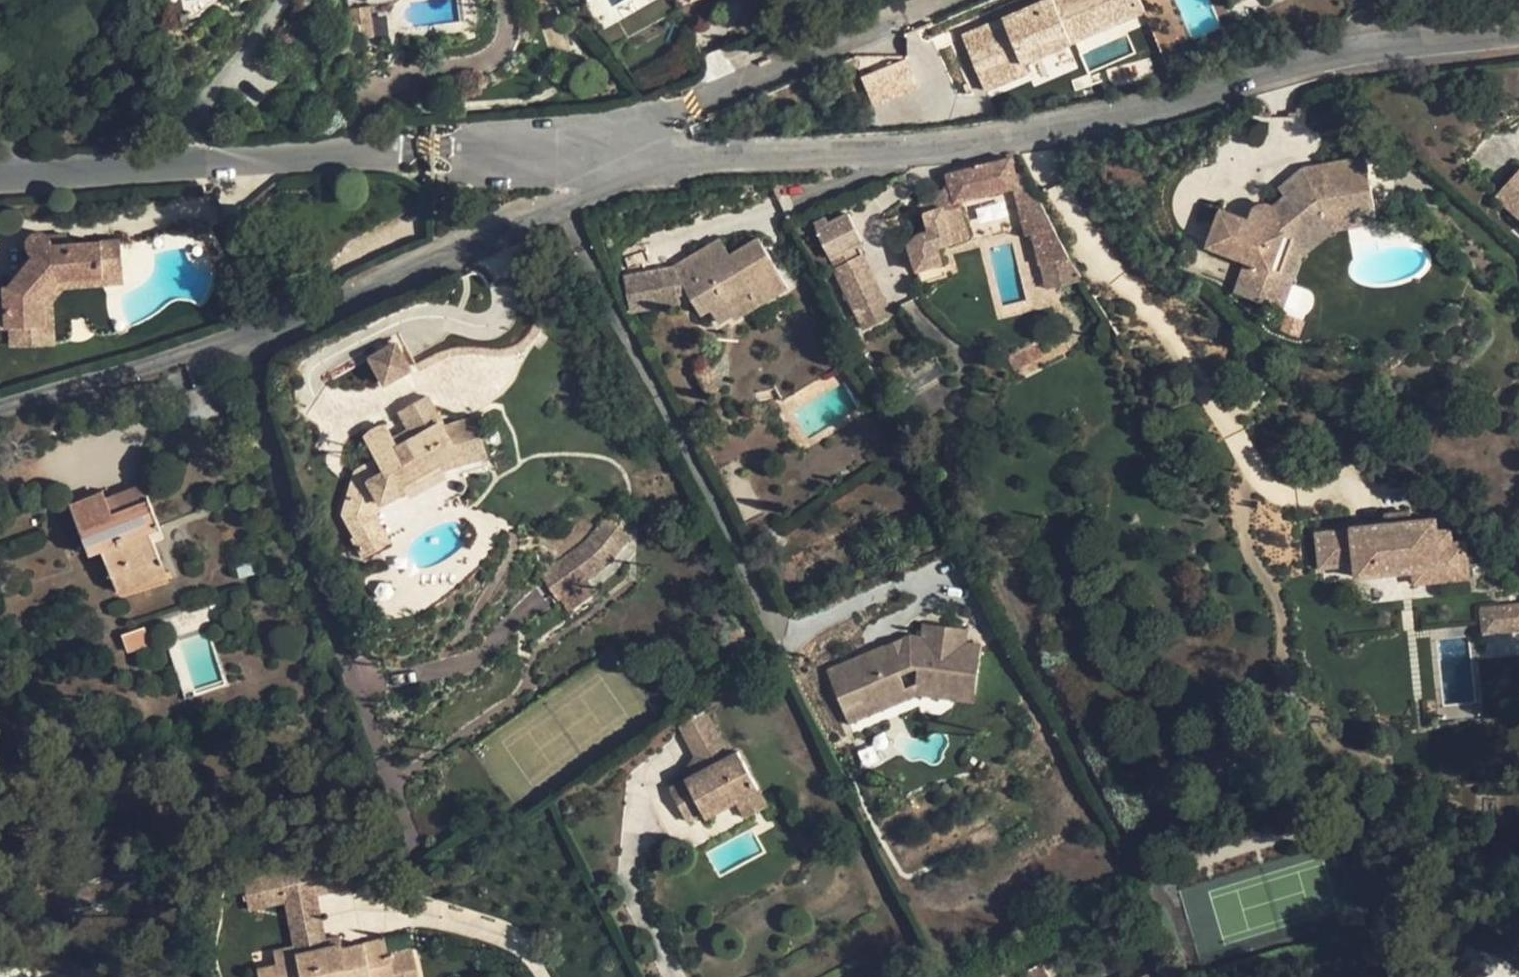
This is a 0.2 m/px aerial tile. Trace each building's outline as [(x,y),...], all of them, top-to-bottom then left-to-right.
[(960,29),(983,92),(1029,76),(1023,61),(1144,17),(1138,0),(1040,0),(960,29)] [(369,7),(351,9),(352,19),(370,17),(369,7)] [(321,27),(325,24),(316,15),(306,25),(315,34),(321,27)] [(370,17),(352,19),(355,37),(373,35),(370,17)] [(329,35),(321,27),(315,34),(319,38),(316,42),(319,45),(329,35)] [(950,36),(972,88),(980,85),(958,33),(950,36)] [(859,76),(873,107),(918,87),(905,57),(859,76)] [(1014,172),(1013,167),(1010,157),(947,175),(951,188),(920,199),(930,231),(917,236),(909,244),(917,270),(941,262),(936,246),(968,236),(957,201),(1014,186),(1027,236),(1033,234),(1041,264),(1070,257),(1024,169),(1014,172)] [(1249,221),(1220,210),(1208,246),(1245,259),(1279,271),(1301,209),(1326,212),(1329,218),(1373,210),(1362,158),(1303,168),(1310,178),(1285,197),(1273,207),(1269,205),(1265,204),(1261,205),(1256,206),(1254,208),(1249,221)] [(1493,194),(1518,217),(1518,166),(1493,194)] [(1310,178),(1303,168),(1278,188),(1285,197),(1310,178)] [(1326,212),(1301,209),(1279,271),(1293,276),(1301,258),(1335,231),(1329,218),(1326,212)] [(1373,210),(1329,218),(1335,231),(1375,224),(1373,210)] [(848,214),(829,224),(818,229),(832,257),(857,245),(862,242),(848,214)] [(818,229),(829,224),(825,217),(814,222),(818,229)] [(9,326),(44,323),(42,298),(58,279),(102,275),(101,259),(121,258),(120,239),(51,245),(50,242),(46,236),(43,233),(39,232),(36,233),(31,234),(27,241),(26,248),(28,251),(33,256),(7,286),(0,286),(0,326),(9,326)] [(695,290),(688,294),(702,316),(711,311),(748,287),(758,305),(788,286),(759,238),(731,255),(726,247),(691,268),(697,279),(691,283),(695,290)] [(726,247),(721,239),(674,267),(679,295),(688,294),(695,290),(691,283),(697,279),(691,268),(726,247)] [(832,257),(829,259),(834,267),(862,254),(857,245),(832,257)] [(864,329),(892,316),(862,254),(834,267),(864,329)] [(1082,279),(1070,257),(1041,264),(1046,289),(1082,279)] [(121,258),(101,259),(102,275),(103,283),(123,281),(121,258)] [(1293,276),(1279,271),(1245,259),(1234,291),(1282,309),(1293,276)] [(674,267),(655,271),(661,305),(680,302),(679,295),(674,267)] [(655,271),(622,277),(629,311),(661,305),(655,271)] [(102,275),(58,279),(63,287),(103,283),(102,275)] [(58,279),(42,298),(51,300),(63,287),(58,279)] [(748,287),(711,311),(719,323),(731,315),(735,320),(758,305),(748,287)] [(42,298),(44,323),(53,323),(51,300),(42,298)] [(53,323),(44,323),(9,326),(11,346),(54,343),(53,323)] [(1014,370),(1044,355),(1036,341),(1007,356),(1014,370)] [(395,342),(367,357),(383,385),(411,370),(395,342)] [(774,388),(783,402),(839,370),(830,356),(774,388)] [(709,363),(694,373),(708,396),(724,387),(709,363)] [(411,370),(383,385),(400,416),(362,437),(376,460),(355,472),(342,515),(354,538),(351,540),(361,556),(389,540),(375,514),(377,499),(458,454),(461,464),(487,457),(474,415),(443,424),(427,394),(426,395),(411,370)] [(99,548),(148,529),(159,525),(149,499),(112,514),(103,491),(69,505),(87,553),(99,548)] [(1404,514),(1384,516),(1386,525),(1405,522),(1404,514)] [(579,549),(540,577),(565,612),(596,590),(587,579),(608,562),(630,534),(607,518),(579,549)] [(1433,532),(1431,518),(1405,522),(1386,525),(1347,530),(1347,532),(1313,537),(1317,571),(1352,566),(1354,580),(1411,572),(1412,585),(1466,577),(1461,541),(1448,543),(1446,530),(1433,532)] [(110,574),(159,556),(148,529),(99,548),(110,574)] [(116,591),(165,572),(159,556),(110,574),(116,591)] [(255,558),(235,564),(239,578),(258,572),(255,558)] [(1513,604),(1478,608),(1482,634),(1517,630),(1513,604)] [(917,668),(915,684),(918,693),(974,701),(981,645),(967,643),(969,630),(921,624),(920,637),(909,636),(826,671),(848,723),(910,696),(900,676),(917,668)] [(900,676),(910,696),(918,693),(915,684),(917,668),(900,676)] [(848,723),(853,734),(918,706),(918,693),(910,696),(848,723)] [(727,754),(711,725),(687,738),(703,767),(727,754)] [(763,796),(745,763),(676,800),(694,833),(710,824),(763,796)] [(775,818),(763,796),(710,824),(713,829),(744,813),(753,830),(775,818)] [(347,857),(309,865),(314,887),(315,895),(353,887),(347,857)] [(309,865),(260,876),(267,906),(286,902),(289,901),(287,893),(314,887),(309,865)] [(249,910),(267,906),(260,876),(242,880),(249,910)] [(289,901),(315,895),(314,887),(287,893),(289,901)] [(303,953),(343,943),(341,934),(325,938),(315,895),(289,901),(286,902),(294,947),(302,945),(303,953)] [(302,945),(294,947),(273,952),(276,965),(257,969),(259,976),(393,976),(387,953),(384,937),(343,946),(343,943),(303,953),(302,945)] [(412,947),(387,953),(393,976),(419,976),(412,947)] [(1025,974),(1026,976),(1049,976),(1043,964),(1025,974)]
